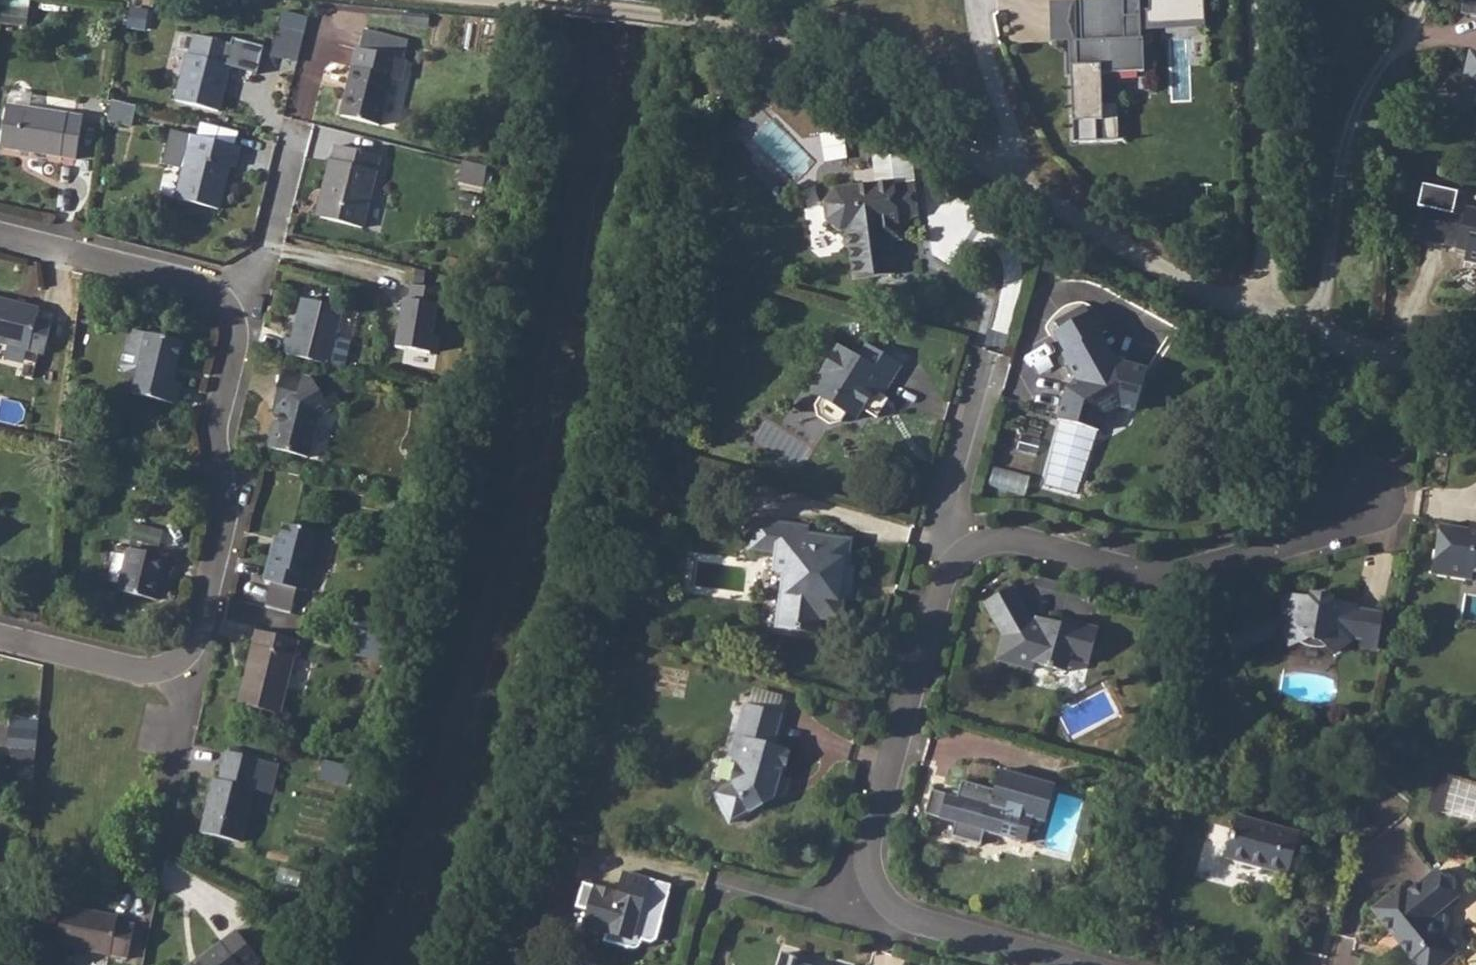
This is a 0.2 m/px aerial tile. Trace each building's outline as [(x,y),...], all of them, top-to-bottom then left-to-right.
[(1073,143),(1097,142),(1095,74),(1144,72),(1143,39),(1140,39),(1139,17),(1123,17),(1123,0),(1080,0),(1081,41),(1076,41),(1077,73),(1071,73),(1073,143)] [(0,3),(0,22),(22,24),(24,6),(0,3)] [(279,26),(273,56),(299,62),(305,31),(279,26)] [(176,98),(220,108),(229,64),(225,63),(230,37),(196,29),(191,55),(186,53),(176,98)] [(402,52),(368,43),(363,42),(345,113),(385,124),(398,72),(409,75),(414,55),(402,52)] [(137,105),(103,97),(101,116),(133,124),(137,105)] [(78,111),(3,101),(0,120),(0,147),(72,156),(78,111)] [(236,165),(241,145),(191,132),(174,198),(215,208),(227,162),(236,165)] [(327,216),(366,226),(383,155),(341,144),(338,158),(332,156),(324,190),(333,192),(327,216)] [(466,161),(460,182),(485,189),(491,167),(466,161)] [(918,215),(911,185),(888,187),(888,184),(828,191),(820,202),(823,225),(831,229),(842,229),(843,240),(839,240),(840,253),(847,253),(850,280),(890,275),(886,242),(897,241),(894,217),(918,215)] [(1462,199),(1456,232),(1466,233),(1463,251),(1475,253),(1475,201),(1462,199)] [(435,353),(441,288),(405,284),(398,350),(435,353)] [(282,350),(335,363),(349,306),(304,294),(295,336),(287,333),(282,350)] [(51,317),(35,313),(36,307),(0,297),(0,344),(43,355),(51,317)] [(1099,311),(1053,333),(1065,354),(1063,355),(1078,383),(1064,393),(1058,420),(1101,432),(1110,406),(1135,412),(1150,368),(1118,359),(1105,334),(1109,330),(1099,311)] [(144,332),(132,394),(174,405),(181,383),(172,379),(180,340),(144,332)] [(825,415),(834,425),(843,422),(852,415),(861,421),(869,412),(881,421),(897,400),(891,396),(908,369),(873,345),(864,357),(848,345),(816,391),(825,400),(824,404),(825,415)] [(335,407),(323,384),(305,394),(289,391),(287,403),(283,404),(279,421),(276,419),(269,448),(311,456),(321,414),(335,407)] [(845,589),(852,561),(855,538),(806,532),(807,526),(749,517),(744,551),(784,558),(782,571),(797,575),(795,593),(792,593),(786,623),(822,629),(827,618),(845,621),(851,590),(845,589)] [(298,589),(307,591),(322,528),(287,519),(276,563),(270,561),(265,581),(272,583),(266,607),(291,613),(298,589)] [(1467,531),(1442,527),(1432,574),(1468,583),(1470,575),(1475,576),(1475,533),(1467,531)] [(180,571),(184,554),(136,545),(128,588),(164,595),(169,570),(180,571)] [(1068,656),(1084,662),(1095,628),(1059,617),(1056,625),(1026,614),(1012,589),(981,606),(996,637),(990,658),(1027,670),(1030,662),(1060,671),(1068,656)] [(1348,641),(1370,646),(1377,618),(1352,614),(1352,611),(1327,607),(1327,602),(1308,599),(1308,603),(1286,599),(1275,633),(1286,650),(1297,644),(1317,646),(1330,660),(1348,646),(1348,641)] [(286,717),(304,642),(261,633),(244,706),(286,717)] [(754,687),(749,702),(778,711),(783,696),(754,687)] [(11,729),(38,732),(40,711),(12,709),(11,729)] [(712,790),(733,820),(782,792),(784,781),(778,778),(785,754),(776,750),(782,721),(745,711),(729,759),(736,767),(732,782),(712,790)] [(249,847),(262,789),(264,778),(282,782),(285,764),(235,752),(226,785),(221,785),(209,838),(249,847)] [(1049,786),(994,771),(988,791),(955,782),(951,797),(925,790),(918,814),(949,823),(945,837),(974,846),(978,831),(1020,843),(1026,819),(1039,823),(1049,786)] [(1317,867),(1325,842),(1250,820),(1236,867),(1304,887),(1311,865),(1317,867)] [(1371,879),(1425,947),(1453,925),(1439,908),(1446,896),(1445,888),(1438,879),(1453,867),(1431,839),(1402,862),(1399,858),(1371,879)] [(598,949),(632,958),(635,947),(650,950),(667,887),(619,874),(613,895),(578,885),(568,917),(578,920),(577,930),(599,936),(598,949)] [(131,957),(136,925),(120,923),(122,914),(70,904),(61,945),(131,957)] [(241,935),(202,964),(264,964),(241,935)] [(804,959),(776,951),(771,964),(801,964),(804,959)]
